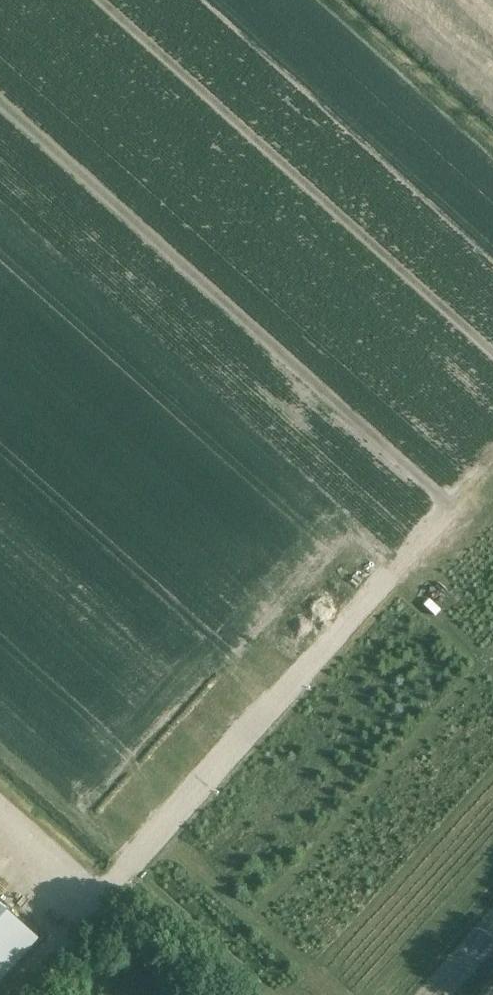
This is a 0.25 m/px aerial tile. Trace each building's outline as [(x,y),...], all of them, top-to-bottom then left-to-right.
[(43,933),(0,894),(0,982),(43,933)]
